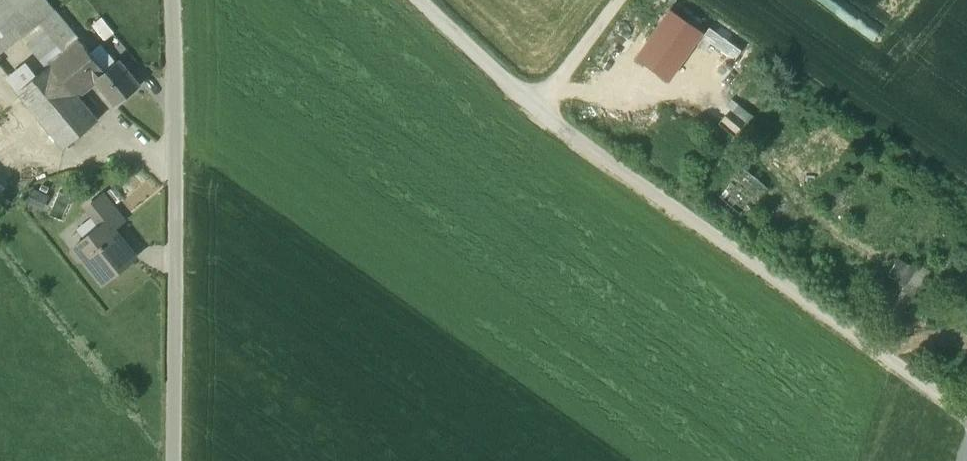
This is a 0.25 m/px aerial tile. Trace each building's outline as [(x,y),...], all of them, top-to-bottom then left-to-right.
[(47,0),(33,0),(18,12),(0,26),(0,54),(22,36),(47,67),(49,66),(80,40),(47,0)] [(8,0),(0,0),(0,26),(18,12),(8,0)] [(18,12),(33,0),(8,0),(18,12)] [(702,32),(672,9),(657,29),(653,30),(656,31),(639,58),(669,79),(702,32)] [(868,23),(904,46),(911,36),(875,13),(868,23)] [(709,29),(704,38),(737,56),(743,47),(709,29)] [(105,71),(80,40),(49,66),(74,96),(94,80),(105,71)] [(140,84),(119,59),(105,71),(94,80),(114,105),(140,84)] [(74,96),(49,66),(47,67),(34,77),(18,90),(65,147),(95,121),(74,96)] [(23,67),(8,79),(18,90),(34,77),(28,70),(24,69),(23,67)] [(122,221),(102,195),(87,207),(103,227),(108,223),(112,229),(122,221)] [(59,223),(65,209),(45,200),(39,214),(59,223)] [(112,229),(108,223),(103,227),(87,241),(81,240),(75,245),(75,252),(79,257),(85,258),(102,279),(133,254),(112,229)] [(898,257),(889,277),(904,284),(898,297),(912,304),(927,270),(898,257)]
